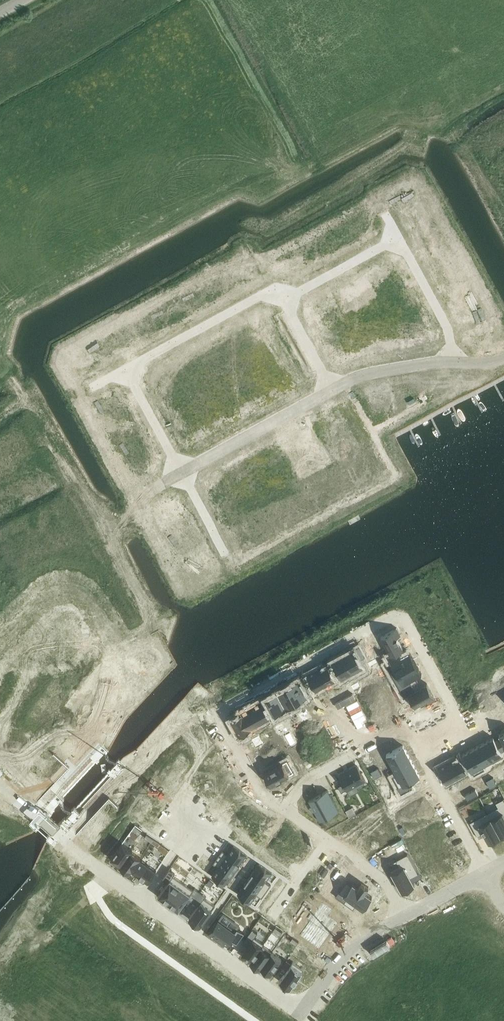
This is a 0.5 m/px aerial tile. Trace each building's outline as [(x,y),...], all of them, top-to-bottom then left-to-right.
[(424,219),(407,228),(413,239),(431,229),(425,218),(430,216),(428,212),(422,215),(424,219)] [(431,229),(413,239),(419,250),(436,241),(438,244),(443,241),(441,238),(437,240),(431,229)] [(387,258),(377,264),(386,280),(396,274),(387,258)] [(377,264),(368,268),(377,285),(386,280),(377,264)] [(368,268),(358,274),(367,290),(377,285),(368,268)] [(467,299),(449,308),(455,319),(471,310),(473,314),(480,310),(478,306),(472,309),(467,299)] [(422,311),(412,316),(421,332),(431,327),(422,311)] [(412,316),(403,321),(412,337),(421,332),(412,316)] [(403,321),(394,326),(403,342),(412,337),(403,321)] [(394,326),(384,331),(393,348),(403,342),(394,326)] [(366,328),(356,333),(365,349),(375,344),(366,328)] [(356,333),(347,338),(356,354),(365,349),(356,333)] [(347,338),(338,343),(347,359),(356,354),(347,338)] [(338,343),(329,348),(337,364),(347,359),(338,343)] [(334,411),(333,411),(333,412),(338,421),(354,412),(349,403),(349,402),(348,403),(334,411)] [(227,404),(218,408),(227,425),(235,420),(227,404)] [(218,408),(210,413),(219,429),(227,425),(218,408)] [(354,412),(338,421),(338,422),(343,430),(343,431),(359,422),(359,421),(355,413),(354,412)] [(210,413),(202,417),(211,433),(219,429),(210,413)] [(202,417),(195,421),(203,437),(211,433),(202,417)] [(195,421),(187,426),(195,442),(203,437),(195,421)] [(359,422),(343,431),(344,431),(348,440),(365,431),(364,431),(360,422),(359,422)] [(187,426),(178,430),(187,446),(195,442),(187,426)] [(365,431),(348,440),(349,441),(353,449),(354,450),(370,441),(369,440),(365,432),(365,431)] [(370,441),(354,450),(358,458),(359,459),(375,450),(370,441)] [(375,450),(359,459),(359,460),(364,468),(364,469),(380,460),(380,459),(375,451),(375,450)] [(380,460),(364,469),(369,477),(369,478),(385,469),(380,460)] [(331,465),(324,469),(327,473),(333,470),(331,465)] [(385,469),(369,478),(369,479),(374,487),(375,488),(376,487),(389,480),(391,479),(390,478),(386,470),(385,469)] [(320,471),(313,475),(315,480),(322,476),(320,471)] [(313,475),(305,479),(308,484),(315,480),(313,475)] [(341,480),(331,486),(339,502),(349,496),(341,480)] [(301,481),(294,486),(296,490),(303,486),(301,481)] [(294,486),(286,490),(289,494),(296,490),(294,486)] [(331,486),(321,491),(330,507),(339,502),(331,486)] [(321,491),(312,496),(320,512),(330,507),(321,491)] [(312,496),(302,501),(311,517),(320,512),(312,496)] [(302,501),(293,506),(301,522),(311,517),(302,501)] [(293,506),(283,512),(292,527),(301,522),(293,506)] [(273,515),(264,520),(273,536),(282,531),(273,515)] [(264,520),(257,524),(265,540),(273,536),(264,520)] [(257,524),(249,528),(257,545),(265,540),(257,524)] [(249,528),(240,533),(249,549),(257,545),(249,528)] [(396,628),(381,636),(391,655),(398,651),(403,649),(397,637),(400,635),(396,628)] [(359,647),(343,656),(353,674),(354,677),(365,671),(359,660),(365,657),(359,647)] [(390,662),(386,664),(392,675),(415,663),(415,662),(409,652),(401,656),(398,651),(391,655),(388,657),(390,662)] [(15,672),(25,663),(18,655),(8,664),(15,672)] [(343,656),(332,661),(334,664),(340,676),(343,680),(353,674),(343,656)] [(415,663),(392,675),(401,691),(412,686),(409,681),(422,674),(415,663)] [(316,670),(308,674),(316,689),(340,676),(334,664),(323,670),(318,673),(316,670)] [(298,680),(287,686),(296,703),(307,697),(298,680)] [(412,686),(401,691),(404,697),(408,694),(415,706),(426,700),(428,703),(435,699),(427,684),(414,691),(412,686)] [(287,686),(277,691),(286,708),(296,703),(287,686)] [(277,691),(267,697),(276,714),(286,708),(277,691)] [(261,700),(250,706),(261,725),(260,723),(270,717),(261,700)] [(380,701),(368,708),(379,728),(394,720),(389,711),(386,713),(380,701)] [(250,706),(240,711),(241,713),(251,730),(261,725),(250,706)] [(241,713),(231,719),(240,735),(250,730),(250,731),(251,730),(241,713)] [(202,731),(194,742),(211,754),(218,743),(202,731)] [(495,740),(501,752),(503,750),(503,732),(499,735),(500,737),(495,740)] [(290,733),(285,736),(290,747),(295,744),(290,733)] [(318,735),(307,741),(317,761),(329,755),(318,735)] [(493,738),(483,743),(492,760),(493,762),(503,756),(501,752),(495,740),(493,738)] [(483,743),(473,749),(482,765),(492,760),(483,743)] [(403,745),(386,754),(392,765),(409,756),(403,745)] [(161,749),(153,757),(165,768),(173,759),(161,749)] [(473,749),(462,754),(474,775),(484,770),(482,765),(473,749)] [(409,756),(392,765),(397,775),(414,766),(412,761),(409,756)] [(153,757),(146,766),(158,777),(165,768),(153,757)] [(287,760),(264,773),(270,785),(293,772),(287,760)] [(447,763),(439,767),(447,782),(466,772),(459,760),(453,763),(452,760),(447,763)] [(63,763),(49,778),(55,783),(69,768),(63,763)] [(228,763),(218,778),(228,785),(235,775),(238,770),(228,763)] [(146,766),(138,774),(150,785),(158,777),(146,766)] [(343,783),(338,786),(341,792),(346,789),(347,791),(347,790),(350,796),(359,791),(358,788),(365,784),(363,782),(365,781),(357,766),(339,776),(343,783)] [(397,775),(393,777),(398,787),(397,787),(401,794),(412,788),(409,782),(420,776),(414,766),(397,775)] [(138,774),(130,782),(142,793),(150,785),(138,774)] [(228,785),(224,790),(234,796),(240,787),(244,782),(235,775),(228,785)] [(130,782),(122,791),(135,802),(142,793),(130,782)] [(18,785),(12,792),(19,798),(25,790),(18,785)] [(234,796),(230,801),(240,808),(250,793),(240,787),(234,796)] [(475,789),(465,795),(468,801),(478,795),(475,789)] [(327,790),(308,800),(311,806),(309,807),(312,812),(314,811),(320,821),(318,817),(336,807),(338,811),(339,811),(327,790)] [(122,791),(114,799),(126,811),(135,802),(122,791)] [(488,813),(500,836),(502,835),(503,837),(503,801),(503,799),(496,803),(498,807),(488,813)] [(106,806),(98,817),(118,832),(126,821),(106,806)] [(257,806),(247,820),(256,827),(267,813),(257,806)] [(349,816),(355,813),(352,807),(346,811),(349,816)] [(267,813),(256,827),(266,834),(276,819),(267,813)] [(488,813),(470,822),(478,836),(484,833),(485,835),(489,843),(500,836),(488,813)] [(98,817),(89,829),(110,844),(118,832),(98,817)] [(139,834),(142,831),(135,826),(132,829),(139,834)] [(89,829),(81,841),(101,855),(110,844),(89,829)] [(295,831),(283,848),(293,854),(303,839),(304,838),(295,831)] [(452,833),(432,843),(445,866),(457,860),(453,853),(461,849),(452,833)] [(151,843),(153,839),(146,834),(144,838),(151,843)] [(160,844),(153,839),(151,843),(158,847),(160,844)] [(122,843),(111,858),(120,865),(120,866),(132,850),(122,843)] [(432,843),(413,854),(422,870),(430,866),(434,873),(445,866),(432,843)] [(222,851),(217,857),(235,870),(246,855),(241,851),(241,850),(239,849),(239,850),(234,846),(227,854),(222,851)] [(132,850),(120,866),(129,873),(140,857),(131,851),(132,850)] [(399,865),(390,870),(402,892),(414,885),(410,877),(418,873),(408,854),(396,860),(399,865)] [(140,857),(129,873),(130,873),(132,870),(148,881),(156,870),(140,858),(141,857),(140,857)] [(218,867),(212,876),(217,880),(219,881),(224,885),(235,870),(217,857),(213,863),(218,867)] [(259,864),(248,879),(266,892),(271,886),(266,882),(272,873),(266,869),(265,868),(259,864)] [(168,883),(158,896),(168,904),(183,882),(174,875),(175,873),(169,869),(162,879),(168,883)] [(248,879),(237,894),(243,898),(243,899),(244,900),(244,899),(250,903),(256,895),(262,898),(266,892),(248,879)] [(346,881),(339,892),(347,898),(344,903),(353,909),(356,905),(363,910),(372,897),(365,892),(368,887),(362,882),(358,887),(352,883),(351,885),(346,881)] [(183,882),(168,904),(178,911),(188,897),(193,901),(200,891),(195,887),(193,889),(183,882)] [(198,905),(189,918),(200,926),(209,914),(215,905),(204,897),(206,895),(200,891),(193,901),(198,905)] [(320,901),(307,919),(326,932),(334,921),(325,914),(329,908),(320,901)] [(218,920),(208,933),(216,939),(218,936),(228,943),(231,939),(237,944),(244,933),(237,928),(239,925),(223,913),(219,920),(218,920)] [(307,919),(296,933),(316,947),(326,932),(307,919)] [(249,944),(242,954),(251,960),(250,962),(264,943),(255,937),(258,933),(257,932),(252,929),(244,940),(249,944)] [(264,943),(250,962),(260,969),(272,951),(264,945),(265,944),(264,943)] [(272,951),(260,969),(261,967),(270,974),(281,959),(272,952),(272,951)] [(285,973),(279,980),(290,988),(304,969),(293,961),(292,963),(286,959),(279,969),(285,973)]
